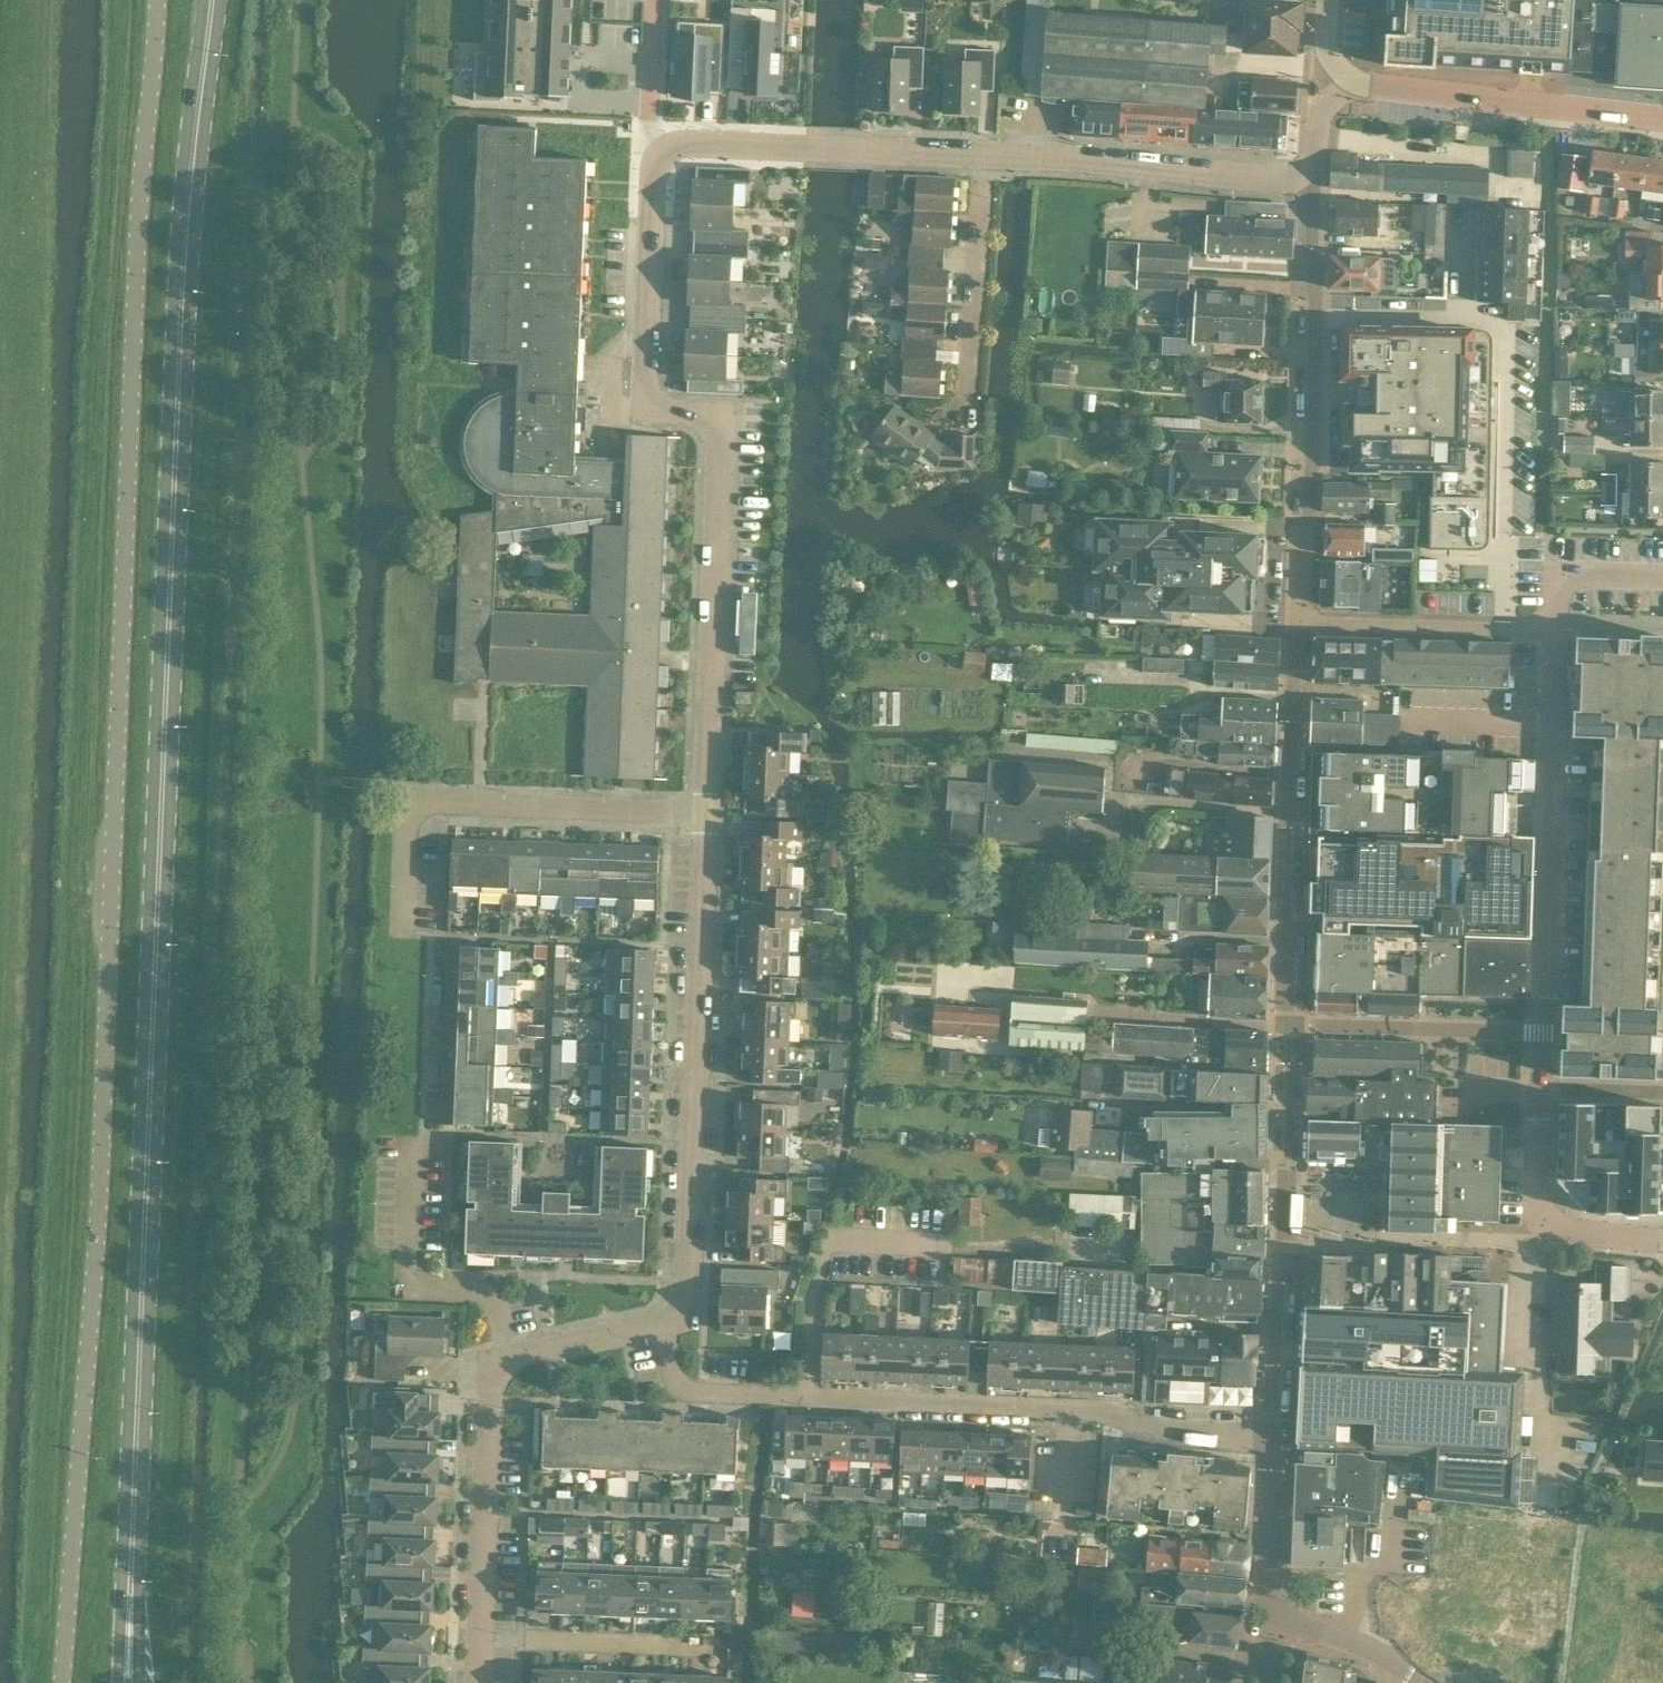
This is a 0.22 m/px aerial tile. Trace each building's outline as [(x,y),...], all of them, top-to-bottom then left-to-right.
[(473,101),(500,102),(500,93),(569,97),(574,0),(486,0),(484,50),(476,49),(474,92),(473,101)] [(1248,12),(1245,50),(1293,53),(1294,28),(1300,28),(1301,5),(1283,4),(1283,0),(1249,0),(1248,12)] [(1386,41),(1387,41),(1386,60),(1385,60),(1385,61),(1386,61),(1386,65),(1397,66),(1397,67),(1398,67),(1398,66),(1423,68),(1422,69),(1424,69),(1424,68),(1435,68),(1435,65),(1441,66),(1441,67),(1442,67),(1442,66),(1455,66),(1455,68),(1456,68),(1456,67),(1470,67),(1470,68),(1471,69),(1471,67),(1484,68),(1484,69),(1485,69),(1485,68),(1498,69),(1498,70),(1499,70),(1499,69),(1520,70),(1519,74),(1543,75),(1543,72),(1549,72),(1549,73),(1551,73),(1551,72),(1563,73),(1563,74),(1564,74),(1564,73),(1571,74),(1571,72),(1616,75),(1615,80),(1615,87),(1662,90),(1662,0),(1393,0),(1392,9),(1389,9),(1389,11),(1392,11),(1391,36),(1387,36),(1387,40),(1386,40),(1386,41)] [(731,8),(728,88),(745,89),(754,89),(754,94),(778,95),(780,52),(773,52),(774,23),(774,22),(758,21),(750,20),(751,8),(731,8)] [(1043,98),(1123,103),(1144,104),(1144,103),(1201,106),(1204,51),(1222,52),(1223,28),(1048,15),(1043,98)] [(676,40),(673,95),(695,96),(695,91),(720,92),(720,95),(722,95),(725,24),(724,24),(723,27),(697,26),(696,41),(676,40)] [(923,84),(924,48),(894,46),(894,60),(875,59),(873,110),(908,112),(909,83),(923,84)] [(994,86),(996,50),(966,49),(965,62),(946,62),(944,113),(979,114),(980,86),(994,86)] [(1239,92),(1239,110),(1239,111),(1253,112),(1253,108),(1294,110),(1296,83),(1264,81),(1264,79),(1253,78),(1252,93),(1239,92)] [(1070,135),(1120,138),(1193,143),(1196,108),(1072,100),(1070,135)] [(1196,108),(1193,143),(1277,148),(1279,114),(1253,112),(1239,111),(1196,108)] [(480,481),(485,485),(488,487),(491,489),(495,491),(498,492),(497,517),(462,515),(460,541),(457,604),(455,684),(479,680),(588,685),(585,776),(623,778),(623,788),(634,788),(634,778),(654,779),(667,436),(628,435),(627,462),(574,460),(586,159),(536,157),(537,128),(480,125),(470,363),(518,365),(517,393),(511,393),(507,394),(502,395),(497,397),(493,398),(490,400),(487,402),(483,404),(479,408),(475,413),(472,417),(470,422),(468,426),(467,429),(465,435),(465,440),(465,445),(465,447),(465,451),(466,454),(466,456),(467,460),(469,464),(470,467),(472,470),(474,474),(476,477),(480,481)] [(1466,140),(1467,127),(1456,125),(1455,139),(1466,140)] [(1593,151),(1588,183),(1615,186),(1619,155),(1593,151)] [(1330,187),(1330,188),(1427,194),(1426,204),(1486,207),(1486,195),(1487,169),(1357,162),(1358,153),(1337,152),(1332,152),(1330,187)] [(1619,155),(1615,186),(1641,190),(1645,159),(1619,155)] [(1574,160),(1561,158),(1557,184),(1570,186),(1574,160)] [(1641,190),(1662,193),(1662,161),(1645,159),(1641,190)] [(694,180),(693,205),(733,206),(734,183),(751,184),(752,169),(697,167),(696,180),(694,180)] [(897,210),(953,214),(955,179),(905,176),(904,191),(898,190),(897,210)] [(868,207),(868,208),(883,209),(885,191),(869,190),(868,207)] [(1585,196),(1583,213),(1598,215),(1600,198),(1585,196)] [(1613,200),(1610,217),(1623,218),(1626,201),(1613,200)] [(1207,254),(1292,258),(1294,227),(1294,221),(1287,220),(1288,204),(1226,201),(1225,217),(1209,216),(1207,254)] [(1377,203),(1340,202),(1339,234),(1375,235),(1377,203)] [(1413,204),(1412,231),(1425,232),(1426,218),(1426,205),(1413,204)] [(694,230),(694,242),(749,245),(749,231),(732,230),(733,206),(693,205),(692,230),(694,230)] [(1427,205),(1426,218),(1436,219),(1437,206),(1427,205)] [(1482,209),(1481,232),(1528,233),(1529,211),(1482,209)] [(910,243),(909,256),(944,259),(944,248),(950,248),(953,214),(897,210),(896,230),(913,231),(912,244),(910,243)] [(1426,218),(1426,232),(1436,232),(1436,219),(1426,218)] [(1426,232),(1425,244),(1435,244),(1436,232),(1426,232)] [(1481,232),(1481,255),(1528,257),(1528,233),(1481,232)] [(1647,273),(1662,273),(1662,246),(1651,246),(1651,232),(1626,232),(1625,257),(1647,257),(1647,273)] [(866,238),(865,249),(880,250),(881,239),(866,238)] [(690,255),(689,280),(730,281),(731,258),(748,259),(749,245),(694,242),(693,255),(690,255)] [(1141,244),(1140,270),(1165,272),(1168,272),(1188,273),(1190,247),(1141,244)] [(1481,255),(1480,278),(1527,280),(1528,257),(1481,255)] [(892,283),(891,301),(946,305),(949,270),(943,270),(944,259),(909,256),(908,270),(910,270),(909,285),(892,283)] [(1327,273),(1327,279),(1327,283),(1331,284),(1331,288),(1372,290),(1372,297),(1396,298),(1398,261),(1394,261),(1394,258),(1382,258),(1382,261),(1332,259),(1332,272),(1327,273)] [(1140,270),(1139,287),(1179,290),(1187,290),(1188,273),(1168,272),(1165,272),(1140,270)] [(1629,309),(1639,309),(1661,310),(1661,300),(1662,300),(1662,273),(1647,273),(1629,273),(1629,309)] [(1480,278),(1479,300),(1526,302),(1527,280),(1480,278)] [(691,305),(691,317),(746,320),(746,305),(729,305),(730,281),(689,280),(688,304),(691,305)] [(1179,290),(1177,317),(1196,318),(1263,322),(1263,315),(1266,312),(1267,304),(1264,301),(1265,296),(1198,292),(1187,291),(1187,290),(1179,290)] [(1613,295),(1584,294),(1583,308),(1613,309),(1613,295)] [(903,335),(902,349),(937,351),(938,340),(944,340),(946,305),(891,301),(889,321),(907,322),(906,336),(903,335)] [(1525,304),(1508,304),(1508,321),(1525,321),(1525,304)] [(1629,309),(1614,309),(1614,322),(1637,322),(1639,322),(1639,309),(1629,309)] [(1637,345),(1651,346),(1662,346),(1662,319),(1661,319),(1661,310),(1639,309),(1639,322),(1637,322),(1637,345)] [(687,330),(686,354),(727,356),(728,333),(745,333),(746,320),(691,317),(690,330),(687,330)] [(1182,338),(1180,355),(1213,357),(1214,342),(1261,345),(1262,339),(1265,336),(1265,329),(1263,326),(1263,322),(1196,318),(1195,339),(1182,338)] [(1340,400),(1340,401),(1340,402),(1340,403),(1340,404),(1341,404),(1341,405),(1341,406),(1342,406),(1342,407),(1343,408),(1344,408),(1344,409),(1345,409),(1346,409),(1346,410),(1347,410),(1348,410),(1347,443),(1349,443),(1349,473),(1380,474),(1380,471),(1430,472),(1429,550),(1439,550),(1478,551),(1481,550),(1484,549),(1487,547),(1489,544),(1490,542),(1490,538),(1490,535),(1491,342),(1491,339),(1490,336),(1489,335),(1488,333),(1486,332),(1483,332),(1480,332),(1460,331),(1436,331),(1392,330),(1343,329),(1342,372),(1342,373),(1343,373),(1343,374),(1343,375),(1343,376),(1344,376),(1344,377),(1345,378),(1346,378),(1347,379),(1348,379),(1349,379),(1357,379),(1357,404),(1348,404),(1349,391),(1348,391),(1347,391),(1346,392),(1345,392),(1344,393),(1343,393),(1343,394),(1342,394),(1342,395),(1341,396),(1341,397),(1340,398),(1340,399),(1340,400)] [(1652,374),(1662,374),(1662,346),(1651,346),(1637,345),(1614,344),(1614,357),(1634,358),(1634,376),(1652,376),(1652,374)] [(940,398),(943,361),(936,361),(937,351),(902,349),(901,361),(904,362),(903,375),(885,374),(884,394),(940,398)] [(1554,357),(1554,378),(1569,378),(1569,357),(1567,357),(1568,351),(1561,357),(1554,357)] [(688,379),(687,392),(743,395),(743,380),(726,380),(727,356),(686,354),(685,379),(688,379)] [(1071,363),(1054,362),(1053,384),(1070,385),(1071,363)] [(1225,424),(1262,425),(1263,381),(1227,379),(1227,373),(1204,372),(1204,387),(1226,388),(1226,398),(1219,398),(1218,421),(1226,421),(1225,424)] [(1603,418),(1662,419),(1662,391),(1616,392),(1617,404),(1603,404),(1603,418)] [(933,436),(895,407),(872,437),(911,467),(921,454),(936,466),(972,468),(973,436),(954,435),(954,448),(944,447),(933,436)] [(1178,454),(1176,496),(1259,500),(1261,457),(1205,454),(1206,433),(1200,432),(1201,419),(1154,417),(1153,431),(1155,432),(1154,453),(1178,454)] [(1552,434),(1564,434),(1564,419),(1553,418),(1552,434)] [(1603,418),(1603,419),(1631,419),(1631,445),(1662,445),(1662,419),(1603,418)] [(1564,453),(1594,454),(1595,437),(1564,436),(1564,453)] [(1631,490),(1662,490),(1662,464),(1631,464),(1631,490)] [(1601,474),(1601,487),(1601,489),(1618,489),(1618,474),(1601,474)] [(1322,485),(1322,513),(1368,513),(1368,500),(1396,500),(1396,495),(1391,495),(1391,484),(1367,484),(1367,485),(1322,485)] [(1601,489),(1590,489),(1590,505),(1617,505),(1618,489),(1601,489)] [(1631,490),(1631,518),(1662,518),(1662,490),(1631,490)] [(1046,526),(1047,505),(1018,503),(1017,524),(1046,526)] [(1376,504),(1376,524),(1395,525),(1395,504),(1376,504)] [(1166,622),(1182,622),(1182,617),(1192,618),(1192,611),(1252,613),(1253,576),(1264,577),(1265,539),(1183,536),(1183,548),(1168,548),(1169,526),(1098,524),(1096,571),(1105,572),(1104,617),(1166,619),(1166,622)] [(1322,529),(1322,540),(1327,542),(1326,554),(1362,555),(1363,525),(1327,524),(1327,527),(1322,529)] [(1414,549),(1373,548),(1372,563),(1414,564),(1414,549)] [(1322,561),(1320,605),(1362,606),(1361,612),(1380,613),(1382,563),(1322,561)] [(846,574),(844,587),(851,588),(854,575),(846,574)] [(1065,616),(1078,618),(1080,604),(1066,603),(1065,616)] [(1143,630),(1142,642),(1173,645),(1174,633),(1143,630)] [(1217,635),(1216,661),(1279,664),(1280,640),(1217,635)] [(1314,682),(1315,682),(1380,684),(1381,640),(1381,639),(1316,637),(1314,682)] [(1641,639),(1576,637),(1573,737),(1591,737),(1581,1005),(1563,1004),(1560,1076),(1656,1079),(1658,1012),(1662,883),(1662,640),(1641,639)] [(1381,640),(1380,684),(1509,688),(1510,644),(1381,640)] [(1184,659),(1143,658),(1143,672),(1183,674),(1184,659)] [(1215,686),(1246,688),(1278,690),(1279,664),(1216,661),(1207,660),(1207,670),(1215,671),(1215,686)] [(737,692),(737,703),(752,704),(752,693),(737,692)] [(1223,717),(1277,718),(1277,701),(1277,700),(1269,700),(1224,699),(1223,717)] [(1313,700),(1312,745),(1361,747),(1361,742),(1397,743),(1398,715),(1364,714),(1364,701),(1313,700)] [(1182,716),(1181,739),(1198,740),(1276,741),(1277,718),(1223,717),(1182,716)] [(746,747),(745,773),(789,775),(790,750),(806,750),(806,734),(754,732),(753,747),(746,747)] [(1118,741),(1027,733),(1026,746),(1116,754),(1118,741)] [(1185,740),(1185,754),(1198,754),(1198,755),(1220,756),(1220,766),(1275,767),(1276,741),(1198,740),(1185,740)] [(1313,811),(1312,842),(1315,844),(1319,845),(1318,875),(1314,875),(1311,878),(1311,885),(1532,890),(1533,837),(1533,836),(1502,836),(1503,791),(1521,791),(1521,758),(1474,757),(1474,750),(1441,749),(1441,756),(1321,752),(1320,777),(1319,777),(1318,805),(1319,805),(1319,808),(1315,808),(1313,811)] [(949,780),(946,809),(991,812),(996,760),(989,759),(987,783),(949,780)] [(991,812),(946,809),(946,810),(951,811),(949,844),(995,847),(995,839),(1067,844),(1076,837),(1077,829),(1069,821),(1070,809),(1104,812),(1107,768),(1022,761),(1022,762),(996,760),(991,812)] [(1169,796),(1229,803),(1273,806),(1274,781),(1231,778),(1190,773),(1190,771),(1172,769),(1169,796)] [(788,799),(789,775),(745,773),(744,799),(751,799),(751,814),(803,816),(804,800),(788,799)] [(1209,855),(1271,857),(1273,819),(1245,817),(1245,816),(1228,815),(1228,830),(1210,829),(1209,855)] [(742,836),(741,862),(793,864),(793,863),(785,863),(786,839),(802,839),(803,823),(750,821),(750,836),(742,836)] [(1138,822),(1138,851),(1151,851),(1151,822),(1138,822)] [(459,892),(481,893),(483,840),(453,839),(450,910),(458,911),(459,892)] [(483,840),(481,893),(503,894),(503,903),(517,903),(517,894),(510,894),(512,842),(483,840)] [(510,894),(517,894),(539,895),(542,843),(512,842),(510,894)] [(542,843),(539,895),(562,896),(561,905),(576,906),(576,897),(569,896),(571,844),(542,843)] [(569,896),(576,897),(598,898),(600,845),(571,844),(569,896)] [(600,845),(598,898),(620,898),(620,907),(634,908),(635,899),(628,899),(630,846),(600,845)] [(628,899),(635,899),(658,900),(660,847),(630,846),(628,899)] [(1180,892),(1180,894),(1222,896),(1222,894),(1270,896),(1271,861),(1150,855),(1131,854),(1130,890),(1180,892)] [(792,888),(793,864),(741,862),(740,888),(748,888),(747,903),(799,905),(800,889),(792,888)] [(1327,913),(1327,934),(1350,934),(1350,924),(1422,926),(1422,937),(1531,940),(1531,924),(1532,890),(1311,885),(1311,912),(1327,913)] [(1179,897),(1177,931),(1179,931),(1269,935),(1270,900),(1222,898),(1222,896),(1180,894),(1180,897),(1179,897)] [(502,912),(502,913),(516,913),(517,903),(503,903),(502,912)] [(575,915),(576,906),(561,905),(561,915),(575,915)] [(634,918),(634,908),(620,907),(620,917),(634,918)] [(1077,907),(1076,924),(1075,938),(1128,940),(1128,925),(1089,924),(1089,908),(1077,907)] [(739,925),(738,951),(790,953),(791,928),(799,928),(799,912),(747,910),(746,925),(739,925)] [(1015,962),(1147,970),(1149,941),(1128,940),(1075,938),(1076,924),(1054,923),(1018,921),(1015,962)] [(1319,934),(1318,962),(1420,964),(1421,937),(1350,934),(1327,934),(1319,934)] [(1421,937),(1420,964),(1420,994),(1530,998),(1532,940),(1531,940),(1422,937),(1421,937)] [(535,959),(547,959),(548,944),(536,944),(535,959)] [(1165,971),(1195,972),(1216,972),(1268,976),(1269,946),(1219,944),(1218,960),(1195,959),(1165,958),(1165,971)] [(557,945),(556,953),(566,953),(566,945),(561,945),(557,945)] [(499,978),(500,971),(501,948),(448,946),(447,976),(499,978)] [(607,949),(606,978),(608,978),(609,968),(618,968),(618,973),(655,975),(656,962),(655,962),(655,951),(607,949)] [(789,977),(790,953),(738,951),(737,977),(744,977),(743,992),(796,994),(797,977),(789,977)] [(556,957),(555,971),(568,971),(568,958),(556,957)] [(1318,962),(1318,990),(1420,994),(1420,964),(1318,962)] [(606,978),(605,995),(653,997),(654,987),(655,987),(655,975),(618,973),(618,968),(609,968),(608,978),(606,978)] [(499,978),(447,976),(446,1005),(498,1007),(499,985),(508,985),(509,971),(500,971),(499,978)] [(509,971),(508,985),(518,986),(518,971),(509,971)] [(555,971),(555,984),(567,984),(568,971),(555,971)] [(1218,1016),(1265,1019),(1267,977),(1212,973),(1209,1011),(1205,1010),(1204,1014),(1218,1016)] [(534,1008),(544,1009),(546,993),(535,992),(534,1008)] [(1317,994),(1317,1011),(1419,1014),(1420,996),(1317,994)] [(605,995),(605,1013),(616,1014),(616,1019),(654,1020),(654,1007),(653,1007),(653,997),(605,995)] [(744,1013),(743,1041),(789,1042),(790,1016),(796,1016),(797,1002),(754,1000),(753,1013),(744,1013)] [(446,1005),(445,1034),(497,1037),(497,1029),(498,1007),(446,1005)] [(934,1034),(999,1039),(1001,1009),(936,1005),(934,1034)] [(597,1013),(597,1023),(607,1023),(606,1040),(604,1040),(604,1041),(652,1043),(652,1033),(653,1033),(654,1020),(616,1019),(616,1014),(605,1013),(597,1013)] [(554,1016),(553,1034),(564,1034),(564,1017),(554,1016)] [(1114,1030),(1113,1051),(1157,1054),(1182,1056),(1184,1029),(1115,1024),(1114,1030)] [(445,1034),(444,1064),(496,1066),(497,1044),(506,1044),(506,1030),(497,1029),(497,1037),(445,1034)] [(1157,1054),(1156,1068),(1266,1073),(1267,1037),(1267,1030),(1265,1030),(1264,1030),(1219,1030),(1219,1032),(1192,1030),(1184,1029),(1182,1056),(1157,1054)] [(506,1030),(506,1044),(515,1044),(516,1030),(506,1030)] [(1315,1038),(1314,1073),(1420,1076),(1421,1041),(1315,1038)] [(604,1041),(603,1069),(605,1069),(605,1059),(615,1059),(614,1064),(652,1066),(652,1053),(651,1053),(652,1043),(604,1041)] [(788,1068),(789,1042),(743,1041),(742,1068),(755,1068),(755,1082),(801,1084),(801,1069),(788,1068)] [(553,1044),(552,1062),(562,1062),(563,1045),(553,1044)] [(940,1050),(939,1062),(966,1064),(967,1052),(940,1050)] [(532,1066),(542,1066),(543,1051),(532,1051),(532,1066)] [(603,1069),(602,1086),(650,1088),(650,1078),(651,1078),(652,1066),(614,1064),(615,1059),(605,1059),(605,1069),(603,1069)] [(552,1062),(551,1079),(561,1079),(562,1062),(552,1062)] [(1083,1087),(1099,1089),(1101,1064),(1084,1063),(1083,1087)] [(444,1064),(442,1093),(495,1095),(495,1088),(496,1066),(444,1064)] [(1234,1101),(1264,1103),(1266,1103),(1267,1073),(1266,1073),(1156,1068),(1121,1065),(1119,1094),(1164,1097),(1164,1094),(1189,1096),(1189,1098),(1207,1100),(1219,1101),(1219,1100),(1234,1101)] [(819,1071),(818,1088),(844,1089),(845,1089),(845,1072),(819,1071)] [(1309,1073),(1308,1111),(1309,1111),(1309,1119),(1394,1121),(1394,1120),(1436,1121),(1438,1082),(1418,1081),(1418,1077),(1420,1078),(1420,1076),(1314,1073),(1309,1073)] [(602,1086),(601,1114),(603,1114),(604,1104),(613,1104),(612,1109),(650,1111),(651,1098),(650,1098),(650,1088),(602,1086)] [(494,1103),(504,1103),(504,1089),(495,1088),(495,1095),(442,1093),(441,1123),(494,1125),(494,1103)] [(504,1089),(504,1103),(513,1103),(514,1089),(504,1089)] [(551,1089),(550,1107),(561,1107),(562,1090),(551,1089)] [(740,1102),(739,1130),(786,1131),(787,1105),(800,1106),(801,1091),(754,1089),(754,1103),(740,1102)] [(1126,1131),(1123,1161),(1133,1161),(1161,1163),(1193,1167),(1193,1159),(1264,1157),(1264,1103),(1234,1101),(1234,1103),(1232,1103),(1232,1116),(1140,1117),(1140,1128),(1150,1127),(1150,1133),(1126,1131)] [(1558,1149),(1557,1177),(1558,1177),(1558,1180),(1586,1209),(1588,1210),(1588,1211),(1604,1212),(1616,1212),(1657,1213),(1657,1199),(1657,1172),(1658,1153),(1659,1153),(1660,1148),(1660,1135),(1661,1122),(1661,1118),(1662,1105),(1560,1101),(1559,1101),(1559,1114),(1559,1119),(1558,1145),(1558,1149)] [(601,1132),(612,1133),(648,1134),(649,1123),(650,1123),(650,1111),(612,1109),(613,1104),(604,1104),(603,1114),(601,1114),(601,1132)] [(1039,1129),(1038,1146),(1051,1147),(1051,1148),(1076,1149),(1076,1156),(1123,1161),(1126,1131),(1091,1129),(1092,1112),(1054,1110),(1052,1129),(1039,1129)] [(1391,1158),(1389,1229),(1422,1230),(1422,1232),(1434,1232),(1434,1230),(1455,1231),(1455,1220),(1499,1222),(1503,1125),(1436,1123),(1436,1121),(1394,1120),(1394,1121),(1309,1119),(1308,1158),(1360,1161),(1360,1157),(1391,1158)] [(549,1133),(567,1133),(567,1123),(550,1122),(549,1133)] [(785,1157),(786,1131),(739,1130),(738,1157),(761,1158),(760,1171),(790,1172),(791,1158),(785,1157)] [(646,1208),(649,1148),(603,1146),(601,1213),(570,1212),(571,1192),(544,1191),(543,1211),(513,1210),(516,1142),(470,1141),(468,1201),(477,1202),(476,1208),(468,1208),(466,1253),(644,1260),(646,1215),(637,1215),(637,1208),(646,1208)] [(1076,1156),(1074,1172),(1132,1177),(1133,1161),(1123,1161),(1076,1156)] [(1141,1172),(1141,1192),(1160,1196),(1197,1199),(1213,1199),(1264,1200),(1264,1170),(1214,1169),(1214,1173),(1141,1172)] [(728,1191),(727,1218),(773,1220),(774,1194),(788,1194),(788,1180),(742,1178),(741,1191),(728,1191)] [(1212,1266),(1212,1272),(1214,1272),(1216,1255),(1262,1258),(1263,1250),(1263,1232),(1264,1200),(1213,1199),(1197,1199),(1160,1196),(1141,1192),(1141,1264),(1185,1264),(1185,1266),(1212,1266)] [(1068,1225),(1135,1229),(1136,1196),(1070,1193),(1068,1225)] [(808,1209),(807,1221),(821,1221),(822,1209),(808,1209)] [(726,1246),(738,1246),(738,1259),(785,1261),(786,1247),(772,1246),(773,1220),(727,1218),(726,1246)] [(1307,1280),(1306,1305),(1468,1312),(1468,1316),(1466,1368),(1499,1370),(1504,1285),(1450,1282),(1451,1255),(1451,1254),(1389,1252),(1388,1252),(1384,1252),(1361,1251),(1361,1257),(1358,1257),(1358,1256),(1308,1255),(1307,1280)] [(1212,1272),(1212,1275),(1261,1278),(1262,1258),(1216,1255),(1214,1272),(1212,1272)] [(956,1258),(955,1281),(965,1282),(996,1284),(998,1260),(956,1258)] [(1059,1324),(1082,1325),(1146,1330),(1147,1330),(1160,1330),(1160,1329),(1170,1329),(1170,1314),(1186,1315),(1215,1316),(1215,1314),(1220,1314),(1220,1315),(1220,1320),(1254,1322),(1255,1313),(1259,1313),(1261,1278),(1212,1275),(1063,1266),(1064,1263),(1015,1260),(1014,1285),(1013,1290),(1054,1293),(1060,1293),(1059,1324)] [(1557,1280),(1554,1352),(1560,1352),(1559,1356),(1559,1371),(1592,1373),(1592,1376),(1611,1377),(1611,1356),(1633,1357),(1635,1321),(1613,1320),(1614,1299),(1624,1299),(1624,1294),(1624,1283),(1625,1264),(1596,1263),(1596,1281),(1557,1280)] [(779,1290),(780,1270),(733,1268),(732,1286),(724,1286),(723,1329),(765,1331),(767,1289),(779,1290)] [(978,1290),(977,1305),(991,1306),(992,1291),(991,1291),(978,1290)] [(851,1298),(850,1314),(864,1315),(865,1298),(851,1298)] [(1466,1368),(1468,1316),(1306,1307),(1304,1349),(1303,1360),(1303,1362),(1363,1364),(1363,1369),(1398,1370),(1398,1372),(1439,1374),(1439,1371),(1465,1373),(1466,1368)] [(442,1356),(444,1319),(391,1317),(390,1352),(376,1352),(375,1380),(403,1381),(404,1354),(442,1356)] [(1147,1331),(1143,1403),(1167,1404),(1209,1406),(1209,1405),(1210,1381),(1222,1381),(1222,1383),(1256,1385),(1258,1335),(1160,1330),(1147,1330),(1147,1331)] [(823,1376),(847,1377),(850,1339),(825,1338),(823,1376)] [(850,1339),(847,1377),(872,1378),(875,1341),(850,1339)] [(875,1341),(872,1378),(886,1379),(886,1384),(896,1384),(899,1342),(875,1341)] [(899,1342),(896,1384),(906,1385),(907,1380),(923,1381),(926,1344),(899,1342)] [(926,1344),(923,1381),(948,1382),(951,1345),(926,1344)] [(951,1345),(948,1382),(969,1384),(969,1382),(979,1382),(980,1346),(951,1345)] [(980,1346),(979,1382),(989,1383),(989,1385),(1007,1386),(1008,1348),(980,1346)] [(1008,1348),(1007,1386),(1034,1387),(1036,1349),(1008,1348)] [(1036,1349),(1034,1387),(1051,1388),(1051,1392),(1062,1392),(1063,1351),(1036,1349)] [(1063,1351),(1062,1392),(1072,1393),(1072,1389),(1088,1390),(1089,1352),(1063,1351)] [(1089,1352),(1088,1390),(1111,1391),(1112,1353),(1089,1352)] [(1112,1353),(1111,1391),(1134,1392),(1136,1355),(1112,1353)] [(1301,1362),(1298,1448),(1300,1448),(1429,1455),(1428,1482),(1427,1488),(1427,1497),(1435,1498),(1442,1498),(1518,1507),(1521,1451),(1520,1451),(1525,1372),(1504,1371),(1499,1370),(1466,1368),(1465,1373),(1439,1371),(1439,1374),(1398,1372),(1398,1370),(1363,1369),(1363,1364),(1303,1362),(1301,1362)] [(372,1434),(372,1435),(390,1436),(439,1438),(440,1413),(430,1413),(431,1394),(374,1392),(373,1412),(391,1412),(390,1435),(372,1434)] [(738,1429),(741,1418),(728,1415),(726,1423),(685,1421),(684,1413),(674,1415),(665,1412),(662,1420),(621,1418),(619,1411),(610,1413),(600,1410),(598,1418),(557,1416),(556,1408),(543,1410),(544,1422),(543,1467),(737,1474),(738,1429)] [(785,1455),(808,1457),(809,1415),(787,1414),(785,1455)] [(809,1415),(808,1457),(828,1458),(831,1416),(809,1415)] [(831,1416),(828,1458),(849,1459),(852,1417),(831,1416)] [(852,1417),(849,1459),(871,1460),(873,1419),(852,1417)] [(873,1419),(871,1460),(893,1461),(896,1420),(873,1419)] [(902,1430),(900,1471),(922,1472),(924,1431),(902,1430)] [(924,1431),(922,1472),(943,1473),(946,1432),(924,1431)] [(946,1432),(943,1473),(965,1474),(967,1433),(946,1432)] [(967,1433),(965,1474),(986,1475),(988,1434),(967,1433)] [(988,1434),(986,1475),(1008,1476),(1009,1435),(988,1434)] [(370,1477),(370,1478),(388,1479),(427,1480),(437,1480),(438,1456),(428,1455),(429,1438),(439,1439),(439,1438),(390,1436),(372,1435),(371,1454),(389,1455),(388,1478),(370,1477)] [(1009,1435),(1008,1476),(1030,1477),(1032,1436),(1009,1435)] [(1647,1440),(1645,1479),(1662,1480),(1662,1441),(1647,1440)] [(1112,1455),(1107,1516),(1109,1516),(1248,1528),(1249,1528),(1251,1528),(1253,1467),(1236,1466),(1237,1459),(1214,1457),(1214,1456),(1153,1451),(1153,1452),(1139,1451),(1130,1450),(1129,1450),(1124,1449),(1124,1456),(1114,1455),(1112,1455)] [(1298,1462),(1292,1564),(1345,1566),(1348,1521),(1354,1522),(1369,1523),(1377,1523),(1380,1503),(1385,1461),(1370,1459),(1363,1452),(1300,1449),(1299,1449),(1299,1462),(1298,1462)] [(369,1520),(386,1521),(425,1523),(435,1523),(436,1498),(426,1498),(427,1481),(437,1481),(437,1480),(427,1480),(388,1479),(370,1478),(370,1497),(387,1497),(386,1520),(369,1520)] [(790,1481),(790,1491),(804,1492),(805,1483),(790,1481)] [(805,1483),(804,1492),(821,1493),(822,1484),(805,1483)] [(832,1494),(846,1495),(847,1486),(833,1485),(832,1494)] [(847,1486),(846,1495),(864,1497),(865,1487),(847,1486)] [(876,1497),(876,1498),(892,1499),(892,1490),(876,1489),(876,1497)] [(1007,1501),(1006,1509),(1022,1511),(1027,1511),(1029,1495),(1007,1493),(1007,1501)] [(948,1495),(947,1504),(962,1505),(963,1496),(948,1495)] [(963,1496),(962,1505),(979,1507),(979,1498),(963,1496)] [(905,1497),(905,1507),(919,1508),(920,1499),(905,1497)] [(548,1499),(547,1509),(561,1510),(561,1500),(548,1499)] [(920,1499),(919,1508),(936,1509),(937,1503),(937,1500),(920,1499)] [(991,1499),(990,1508),(1006,1509),(1007,1501),(991,1499)] [(561,1500),(561,1510),(574,1510),(574,1500),(561,1500)] [(580,1500),(579,1511),(593,1511),(593,1501),(580,1500)] [(593,1501),(593,1511),(606,1512),(606,1501),(593,1501)] [(612,1502),(611,1512),(625,1512),(625,1502),(612,1502)] [(625,1502),(625,1512),(638,1513),(638,1503),(625,1502)] [(644,1503),(643,1513),(657,1514),(657,1503),(644,1503)] [(657,1503),(657,1514),(670,1514),(671,1504),(657,1503)] [(676,1504),(675,1514),(689,1515),(689,1504),(676,1504)] [(689,1504),(689,1515),(702,1515),(703,1505),(689,1504)] [(708,1505),(708,1515),(721,1516),(721,1506),(708,1505)] [(721,1506),(721,1516),(734,1516),(735,1506),(721,1506)] [(565,1533),(565,1518),(540,1517),(540,1532),(565,1533)] [(565,1533),(564,1536),(588,1537),(589,1519),(565,1518),(565,1533)] [(367,1562),(367,1563),(385,1564),(433,1565),(434,1541),(425,1540),(425,1523),(435,1524),(435,1523),(425,1523),(386,1521),(369,1520),(368,1539),(386,1540),(385,1563),(367,1562)] [(613,1532),(613,1520),(597,1520),(596,1534),(613,1535),(613,1532)] [(613,1520),(613,1532),(629,1532),(629,1521),(613,1520)] [(645,1533),(661,1534),(661,1522),(646,1522),(645,1533)] [(661,1522),(661,1534),(675,1535),(676,1523),(661,1522)] [(767,1522),(766,1544),(781,1545),(782,1523),(767,1522)] [(693,1534),(709,1535),(709,1524),(693,1523),(693,1534)] [(709,1524),(709,1535),(709,1540),(725,1541),(726,1525),(709,1524)] [(1179,1572),(1181,1573),(1213,1575),(1247,1578),(1248,1576),(1251,1546),(1150,1535),(1148,1570),(1179,1572)] [(880,1539),(879,1546),(899,1548),(900,1541),(880,1539)] [(1108,1550),(1079,1548),(1078,1563),(1107,1565),(1108,1550)] [(536,1611),(561,1612),(563,1562),(539,1561),(536,1611)] [(563,1562),(561,1612),(586,1613),(587,1563),(563,1562)] [(365,1604),(365,1605),(432,1608),(433,1583),(423,1583),(424,1566),(433,1566),(433,1565),(385,1564),(367,1563),(366,1582),(384,1583),(383,1605),(365,1604)] [(587,1563),(586,1613),(609,1614),(611,1575),(611,1564),(587,1563)] [(611,1575),(609,1614),(633,1615),(636,1565),(611,1564),(611,1575)] [(636,1565),(633,1615),(657,1616),(660,1566),(636,1565)] [(660,1566),(657,1616),(681,1617),(683,1578),(684,1567),(660,1566)] [(707,1568),(706,1618),(730,1619),(732,1569),(707,1568)] [(1079,1568),(1077,1590),(1114,1593),(1116,1571),(1079,1568)] [(1141,1599),(1242,1607),(1245,1590),(1247,1578),(1213,1575),(1181,1573),(1179,1572),(1178,1588),(1143,1585),(1141,1599)] [(683,1578),(681,1617),(706,1618),(707,1579),(683,1578)] [(1189,1642),(1237,1648),(1241,1618),(1215,1614),(1216,1610),(1204,1608),(1204,1613),(1193,1611),(1193,1608),(1111,1600),(1109,1619),(1191,1627),(1189,1642)] [(363,1647),(363,1648),(381,1649),(430,1650),(431,1626),(421,1625),(422,1608),(432,1609),(432,1608),(365,1605),(364,1624),(382,1625),(381,1648),(363,1647)] [(1071,1637),(1103,1640),(1105,1621),(1073,1619),(1071,1637)] [(429,1668),(419,1668),(420,1651),(430,1651),(430,1650),(381,1649),(363,1648),(362,1667),(380,1668),(380,1682),(428,1682),(429,1668)] [(1296,1682),(1349,1682),(1351,1665),(1307,1653),(1299,1659),(1296,1682)] [(1081,1656),(1080,1679),(1103,1681),(1105,1658),(1081,1656)] [(1233,1671),(1209,1666),(1208,1663),(1199,1661),(1196,1664),(1164,1659),(1160,1682),(1231,1682),(1233,1671)] [(533,1682),(558,1682),(558,1670),(534,1669),(533,1682)] [(558,1682),(582,1682),(583,1671),(558,1670),(558,1682)] [(582,1682),(606,1682),(607,1672),(583,1671),(582,1682)] [(606,1682),(630,1682),(631,1673),(607,1672),(606,1682)] [(630,1682),(654,1682),(655,1674),(631,1673),(630,1682)] [(654,1682),(678,1682),(679,1675),(655,1674),(654,1682)]
